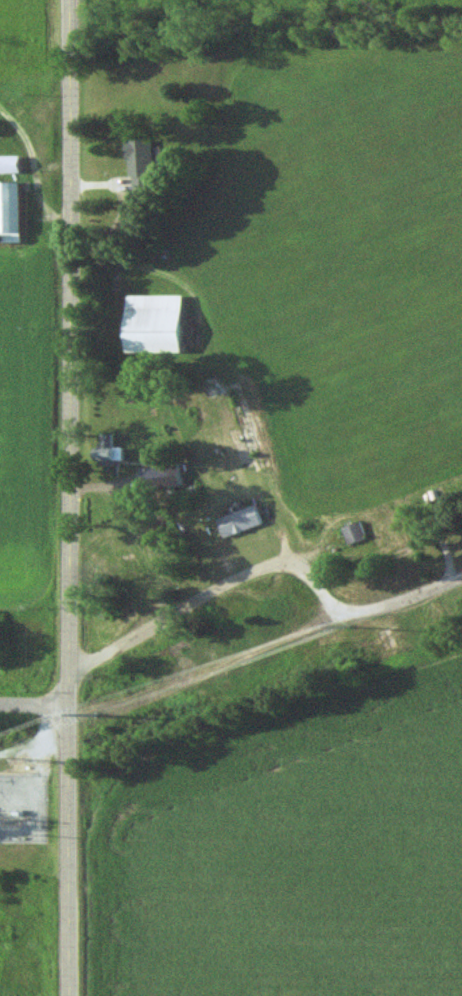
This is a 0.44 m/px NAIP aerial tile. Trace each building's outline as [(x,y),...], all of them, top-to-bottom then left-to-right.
[(128,193),(152,192),(150,139),(127,140),(128,193)] [(19,156),(0,156),(0,174),(19,174),(19,156)] [(1,234),(1,242),(20,242),(20,182),(0,182),(0,234),(1,234)] [(125,353),(180,353),(180,295),(125,295),(125,353)] [(96,435),(96,465),(122,465),(122,449),(111,449),(111,435),(96,435)] [(168,488),(167,467),(139,469),(141,491),(168,488)] [(215,520),(222,539),(260,525),(253,506),(215,520)] [(364,540),(359,522),(341,528),(346,545),(364,540)]
